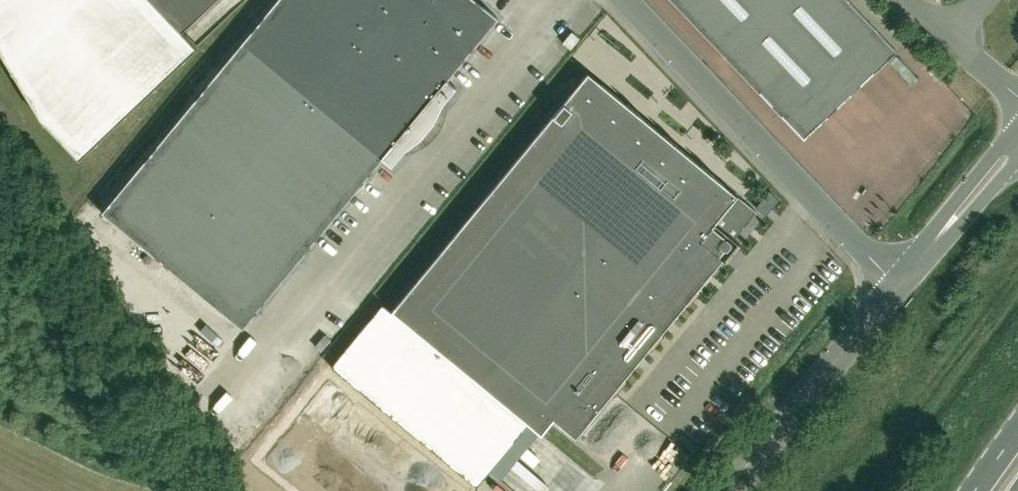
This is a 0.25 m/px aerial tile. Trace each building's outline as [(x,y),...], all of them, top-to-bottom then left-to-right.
[(197,46),(182,30),(214,0),(0,0),(0,49),(41,117),(80,157),(197,46)] [(241,325),(381,156),(390,164),(404,148),(420,136),(433,120),(442,102),(455,86),(446,78),(496,16),(476,0),(275,0),(102,210),(241,325)] [(804,138),(896,50),(848,0),(672,0),(804,138)] [(572,31),(563,42),(571,48),(580,37),(572,31)] [(576,438),(723,259),(719,255),(724,250),(728,250),(731,245),(731,242),(756,211),(588,73),(391,312),(382,304),(331,367),(477,486),(529,423),(542,433),(553,420),(576,438)] [(326,389),(314,401),(334,422),(346,410),(326,389)] [(292,443),(305,423),(285,409),(271,429),(292,443)] [(526,473),(544,490),(559,490),(532,466),(526,473)]
